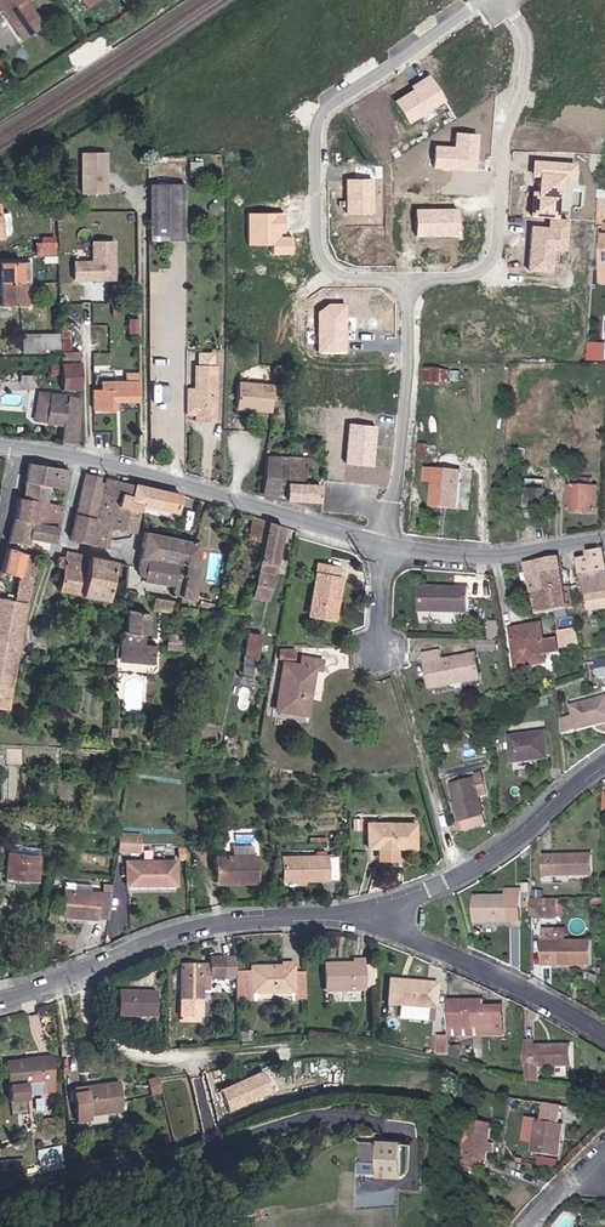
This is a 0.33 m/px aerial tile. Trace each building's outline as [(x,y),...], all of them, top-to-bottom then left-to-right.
[(22,33),(42,19),(29,0),(0,0),(22,33)] [(0,76),(0,86),(9,80),(5,73),(0,76)] [(449,102),(430,74),(411,86),(414,89),(395,102),(411,125),(449,102)] [(478,173),(481,134),(456,132),(455,147),(436,145),(434,169),(478,173)] [(83,192),(110,192),(110,150),(83,150),(83,192)] [(578,163),(534,159),(533,179),(541,180),(540,191),(533,191),(532,216),(562,218),(562,198),(566,199),(567,179),(577,180),(578,163)] [(347,215),(375,215),(375,179),(347,179),(347,215)] [(184,185),(147,185),(148,240),(184,240),(184,185)] [(460,208),(416,209),(417,237),(462,237),(460,208)] [(286,234),(286,213),(249,213),(249,246),(274,246),(274,255),(295,255),(294,238),(282,237),(282,234),(286,234)] [(570,220),(550,219),(549,227),(532,226),(528,272),(554,274),(555,251),(568,252),(570,220)] [(38,254),(59,254),(59,241),(38,241),(38,254)] [(115,260),(113,260),(113,241),(88,241),(88,260),(70,260),(70,282),(115,282),(115,260)] [(20,286),(20,263),(0,264),(0,286),(20,286)] [(0,286),(0,307),(20,307),(20,286),(0,286)] [(349,354),(348,304),(329,303),(318,312),(319,353),(349,354)] [(63,392),(79,392),(78,365),(69,365),(68,356),(68,338),(60,338),(63,392)] [(69,365),(78,365),(77,356),(68,356),(69,365)] [(207,410),(207,425),(213,425),(214,369),(197,369),(197,392),(197,409),(207,410)] [(442,373),(427,373),(427,383),(442,384),(442,373)] [(112,392),(136,392),(136,383),(112,383),(112,392)] [(238,409),(256,411),(259,385),(241,383),(238,409)] [(256,411),(273,414),(276,388),(259,385),(256,411)] [(136,403),(136,392),(112,392),(91,392),(92,413),(115,412),(115,404),(136,403)] [(198,424),(207,425),(207,410),(197,409),(197,392),(189,392),(189,417),(198,417),(198,424)] [(63,426),(65,399),(48,397),(46,424),(63,426)] [(76,446),(81,400),(65,399),(63,426),(61,444),(76,446)] [(375,468),(378,426),(350,423),(346,466),(375,468)] [(427,462),(428,447),(419,446),(418,461),(427,462)] [(577,455),(556,453),(556,461),(577,463),(577,455)] [(319,462),(267,458),(262,496),(285,500),(318,501),(319,462)] [(71,491),(75,470),(29,461),(22,498),(45,502),(48,487),(68,491),(71,491)] [(445,502),(445,508),(457,509),(461,472),(427,469),(425,481),(433,482),(431,500),(445,502)] [(99,481),(101,477),(87,474),(78,512),(95,516),(103,482),(99,481)] [(595,512),(597,485),(588,484),(588,478),(579,477),(579,474),(570,474),(569,510),(595,512)] [(129,498),(132,486),(107,479),(103,494),(122,498),(122,496),(129,498)] [(359,482),(329,480),(328,505),(358,506),(359,482)] [(544,481),(525,480),(525,490),(544,492),(544,481)] [(175,515),(180,498),(164,494),(132,486),(129,498),(122,496),(122,498),(119,509),(140,514),(141,506),(175,515)] [(61,528),(68,491),(48,487),(45,502),(22,498),(20,497),(16,519),(37,523),(61,528)] [(525,490),(524,508),(543,510),(544,492),(525,490)] [(101,504),(119,509),(122,498),(103,494),(101,504)] [(135,535),(140,514),(119,509),(101,504),(91,545),(108,550),(113,529),(135,535)] [(95,516),(78,512),(71,539),(88,544),(95,516)] [(37,523),(16,519),(12,541),(33,545),(34,538),(37,523)] [(257,549),(262,550),(268,524),(260,522),(253,520),(248,542),(258,545),(257,549)] [(37,523),(34,538),(58,542),(61,528),(37,523)] [(262,550),(250,599),(265,603),(283,528),(268,524),(262,550)] [(175,604),(187,607),(189,608),(196,566),(194,566),(197,546),(193,545),(144,535),(139,560),(156,564),(182,568),(176,599),(175,604)] [(6,548),(0,586),(0,600),(14,601),(20,567),(23,553),(6,548)] [(603,550),(588,553),(589,560),(579,562),(583,578),(604,574),(604,559),(603,550)] [(0,600),(0,709),(8,711),(35,556),(23,553),(20,567),(14,601),(0,600)] [(57,557),(57,561),(55,568),(61,569),(56,591),(105,602),(113,564),(65,553),(64,558),(57,557)] [(561,574),(558,559),(525,565),(528,580),(561,574)] [(156,564),(139,560),(136,578),(141,578),(140,582),(153,585),(156,564)] [(170,597),(176,599),(182,568),(156,564),(153,585),(171,588),(170,597)] [(321,564),(310,615),(330,619),(334,599),(338,601),(342,580),(339,579),(341,569),(321,564)] [(563,588),(561,574),(528,580),(531,594),(563,588)] [(604,593),(604,574),(583,578),(587,597),(604,593)] [(466,611),(467,588),(418,585),(417,608),(466,611)] [(567,611),(573,610),(569,587),(563,588),(567,611)] [(567,611),(563,588),(531,594),(535,617),(555,613),(567,611)] [(587,597),(591,612),(604,609),(604,593),(587,597)] [(166,614),(168,603),(151,598),(149,609),(166,614)] [(199,610),(213,614),(215,606),(201,602),(199,610)] [(137,666),(151,668),(154,649),(140,647),(141,636),(143,637),(146,616),(126,610),(123,635),(119,634),(117,656),(138,658),(137,666)] [(420,611),(420,620),(436,621),(436,612),(420,611)] [(555,613),(559,634),(571,632),(567,611),(555,613)] [(544,645),(541,628),(510,633),(516,672),(548,667),(547,659),(559,657),(557,643),(544,645)] [(562,652),(579,649),(575,631),(571,632),(559,634),(562,652)] [(260,636),(249,633),(242,664),(252,666),(254,658),(256,658),(260,636)] [(496,643),(478,642),(478,655),(496,656),(496,643)] [(276,706),(306,712),(314,666),(320,668),(322,657),(304,654),(302,664),(284,661),(276,706)] [(471,689),(472,665),(438,664),(438,654),(422,654),(421,688),(471,689)] [(137,666),(138,658),(117,656),(117,663),(137,666)] [(105,680),(115,681),(116,672),(106,671),(105,680)] [(574,728),(588,725),(586,720),(604,716),(604,697),(569,706),(571,716),(555,720),(556,729),(573,725),(574,728)] [(588,725),(604,721),(604,716),(586,720),(588,725)] [(540,733),(504,737),(507,762),(543,758),(540,733)] [(21,763),(22,751),(7,750),(6,762),(21,763)] [(483,820),(475,792),(472,782),(469,773),(447,779),(452,798),(456,810),(460,827),(483,820)] [(472,782),(475,792),(482,790),(479,780),(472,782)] [(450,812),(456,810),(452,798),(447,800),(450,812)] [(51,826),(16,821),(11,852),(46,858),(51,826)] [(415,847),(415,823),(368,823),(368,847),(415,847)] [(119,836),(118,852),(130,852),(130,836),(119,836)] [(590,854),(542,854),(541,876),(590,876),(590,854)] [(323,858),(313,858),(282,858),(282,881),(336,880),(336,858),(323,858)] [(214,860),(214,880),(234,880),(234,884),(256,884),(256,859),(214,860)] [(175,886),(175,863),(125,863),(125,886),(175,886)] [(63,890),(73,892),(74,884),(65,883),(63,890)] [(74,884),(73,892),(91,895),(92,887),(74,884)] [(100,919),(109,920),(113,888),(105,887),(103,897),(91,895),(73,892),(69,916),(99,920),(100,919)] [(59,914),(69,916),(73,892),(63,890),(59,914)] [(520,922),(519,890),(508,890),(508,898),(474,898),(474,923),(520,922)] [(556,917),(556,899),(537,898),(538,918),(556,917)] [(591,939),(543,938),(543,963),(591,963),(591,939)] [(211,959),(210,966),(210,972),(210,978),(226,978),(226,959),(211,959)] [(326,990),(365,989),(365,987),(377,986),(376,963),(364,964),(363,960),(354,961),(354,966),(326,967),(326,990)] [(203,972),(203,966),(203,965),(181,965),(181,1021),(203,1021),(203,989),(200,989),(200,975),(203,975),(203,972)] [(296,1001),(308,1000),(308,991),(307,973),(295,973),(295,965),(283,965),(283,969),(253,970),(254,995),(295,994),(296,1001)] [(437,985),(391,986),(391,1010),(437,1009),(437,985)] [(157,991),(118,991),(118,1017),(157,1017),(157,991)] [(449,1001),(450,1036),(450,1038),(485,1037),(485,1034),(502,1033),(501,1010),(484,1011),(484,1001),(449,1001)] [(439,1036),(439,1055),(450,1057),(450,1042),(450,1038),(450,1036),(439,1036)] [(450,1042),(450,1057),(459,1057),(459,1042),(450,1042)] [(525,1044),(525,1081),(539,1082),(539,1064),(570,1063),(569,1043),(525,1044)] [(62,1098),(57,1065),(44,1067),(47,1091),(48,1100),(61,1098),(62,1098)] [(47,1091),(44,1067),(11,1071),(17,1124),(34,1122),(32,1102),(31,1093),(47,1091)] [(266,1073),(220,1093),(229,1115),(275,1095),(266,1073)] [(161,1088),(156,1074),(148,1077),(152,1091),(161,1088)] [(125,1088),(97,1091),(97,1097),(91,1097),(79,1099),(82,1125),(95,1123),(94,1120),(129,1116),(125,1088)] [(48,1100),(47,1091),(31,1093),(32,1102),(48,1100)] [(555,1123),(558,1105),(541,1103),(541,1108),(539,1121),(534,1120),(534,1122),(531,1141),(529,1151),(554,1156),(557,1140),(558,1133),(559,1124),(555,1123)] [(521,1140),(531,1141),(534,1122),(525,1120),(521,1140)] [(483,1161),(484,1154),(485,1146),(489,1127),(467,1123),(460,1158),(464,1158),(480,1161),(483,1161)] [(359,1143),(358,1176),(397,1178),(399,1144),(359,1143)] [(478,1171),(480,1161),(464,1158),(462,1169),(478,1171)] [(30,1174),(29,1161),(10,1164),(12,1178),(30,1174)] [(1,1165),(3,1180),(9,1178),(12,1178),(10,1164),(1,1165)]
